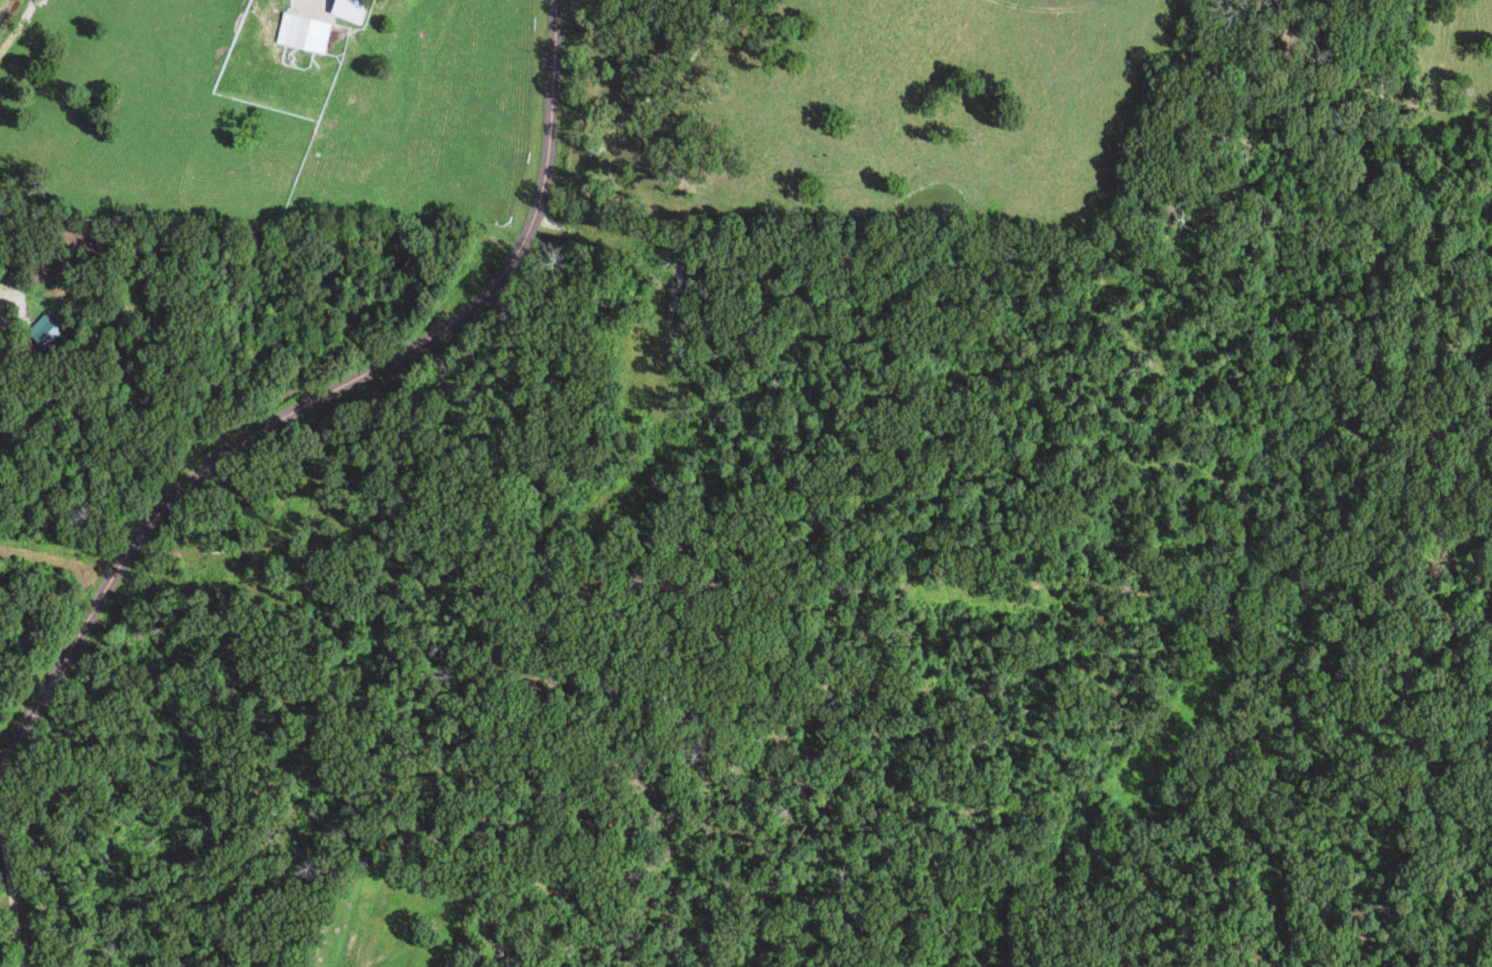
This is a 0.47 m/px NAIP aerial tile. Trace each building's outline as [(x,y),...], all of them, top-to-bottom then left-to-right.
[(281,50),(321,56),(326,24),(286,18),(281,50)]
